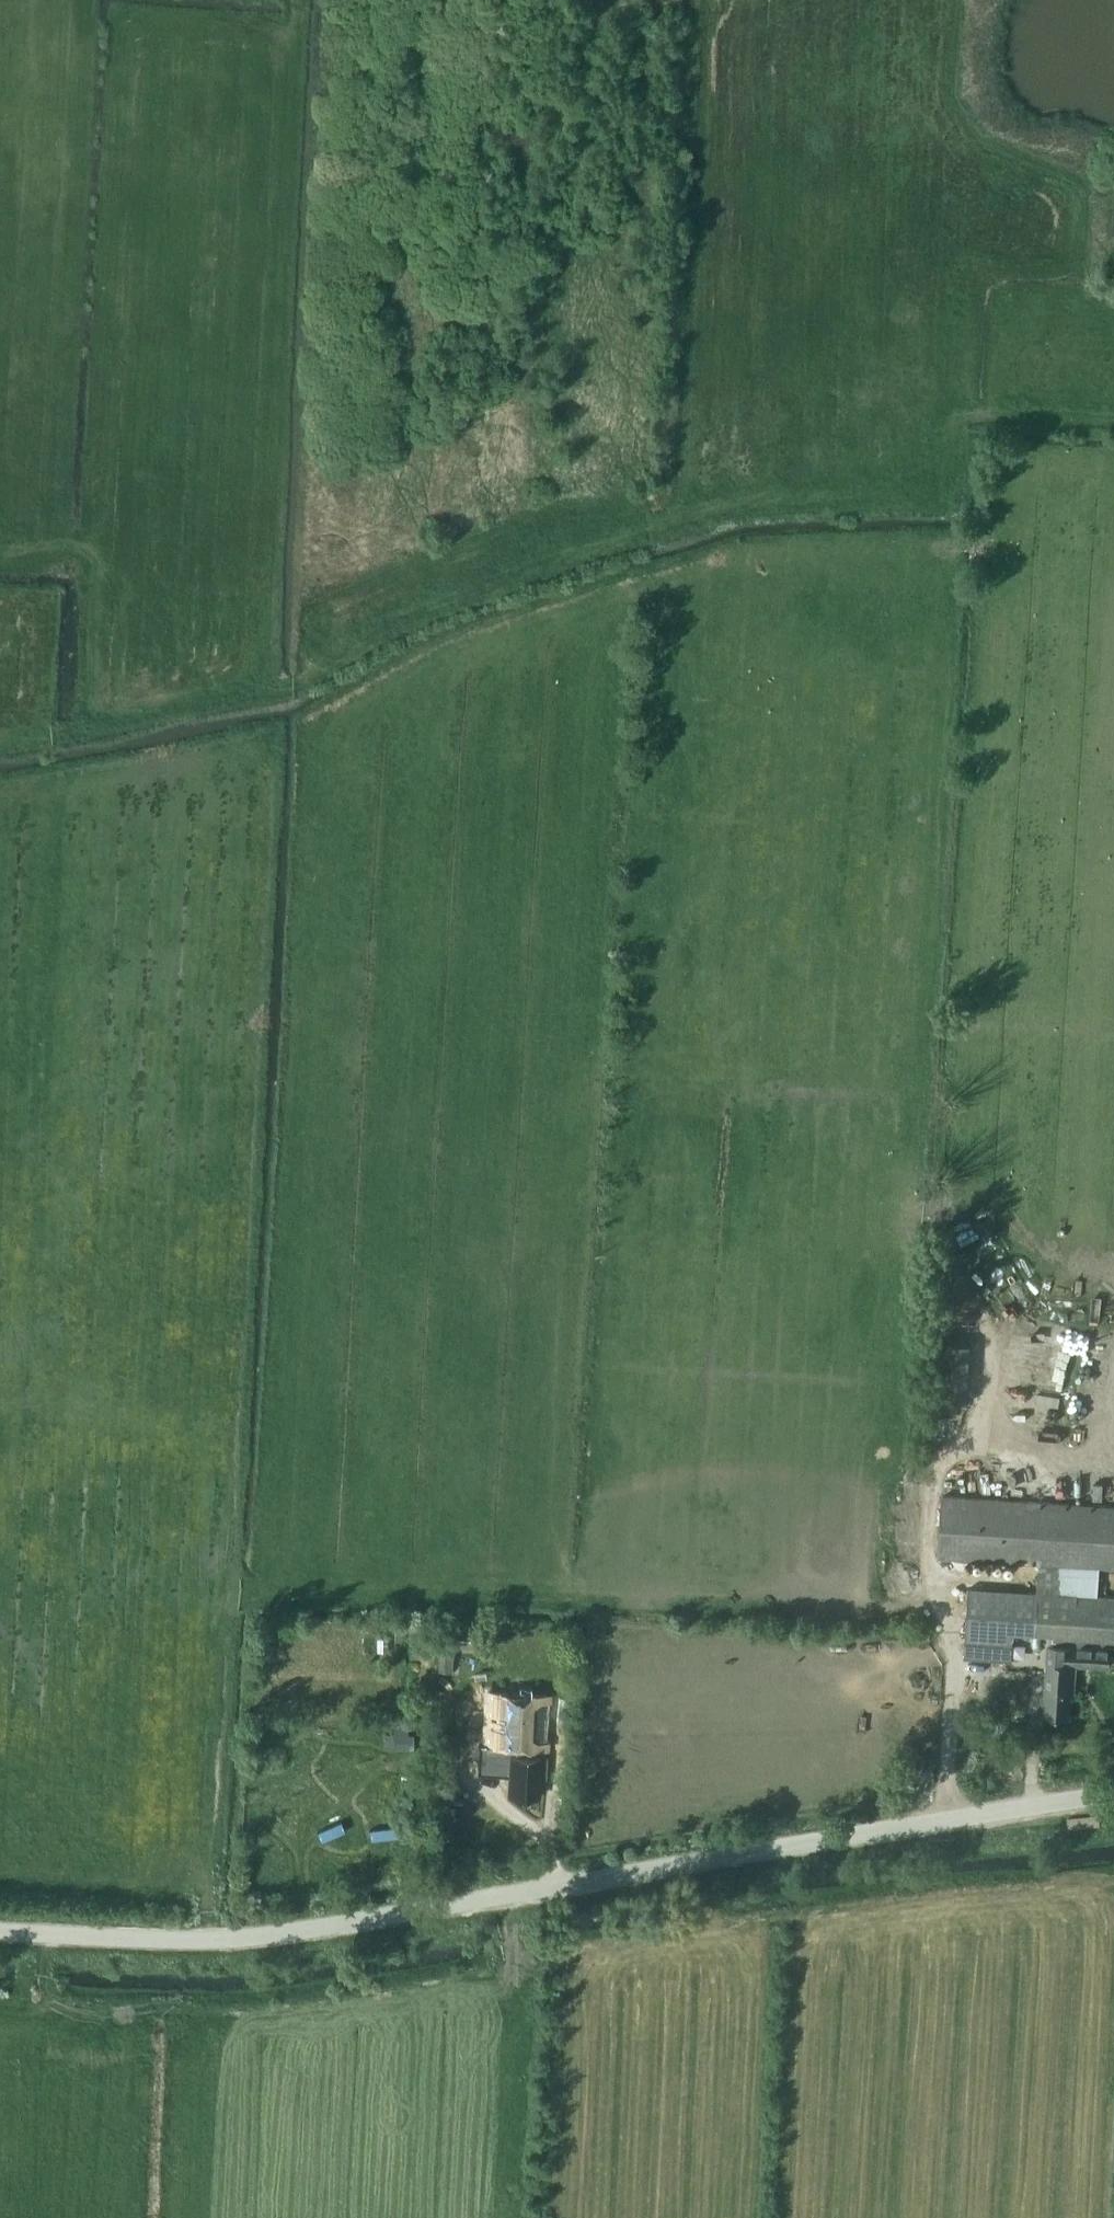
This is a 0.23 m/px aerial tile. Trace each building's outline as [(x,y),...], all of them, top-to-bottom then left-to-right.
[(1058,1378),(1076,1378),(1075,1340),(1057,1340),(1058,1378)] [(1039,1564),(1037,1592),(969,1588),(966,1638),(1012,1641),(1013,1632),(1054,1635),(1054,1643),(1046,1643),(1042,1714),(1069,1716),(1070,1692),(1074,1692),(1076,1663),(1109,1665),(1110,1651),(1113,1651),(1113,1597),(1097,1596),(1098,1567),(1113,1568),(1113,1506),(941,1497),(938,1559),(1039,1564)] [(482,1633),(483,1623),(442,1621),(439,1669),(452,1670),(454,1646),(487,1648),(488,1634),(482,1633)] [(544,1750),(547,1750),(550,1695),(489,1691),(485,1744),(476,1743),(475,1773),(507,1775),(505,1795),(539,1797),(540,1778),(545,1778),(546,1757),(543,1757),(544,1750)] [(391,1748),(391,1734),(382,1734),(382,1748),(391,1748)]
